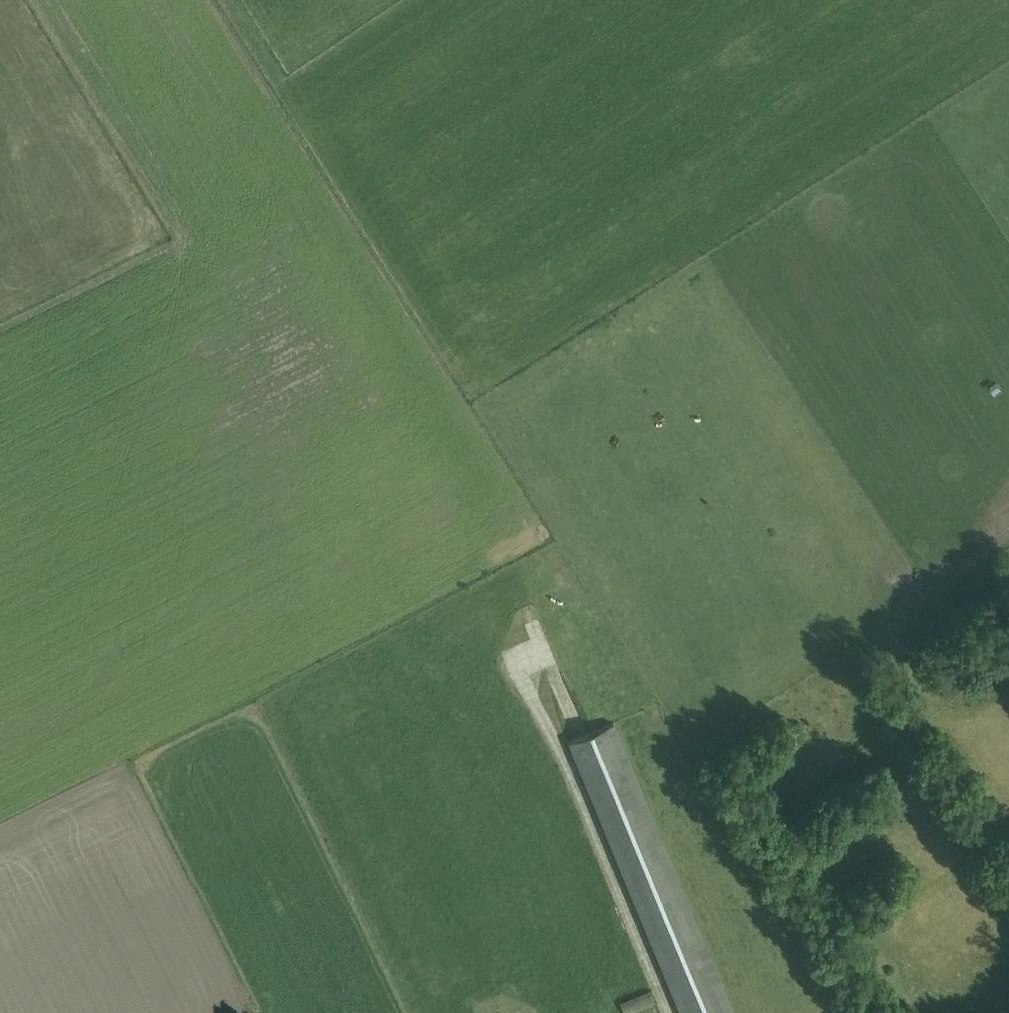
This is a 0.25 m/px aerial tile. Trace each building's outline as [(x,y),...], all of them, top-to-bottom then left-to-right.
[(246,91),(251,99),(270,85),(264,78),(246,91)] [(614,724),(571,741),(682,1012),(733,1012),(614,724)] [(655,1002),(651,990),(622,1002),(626,1012),(655,1002)]
